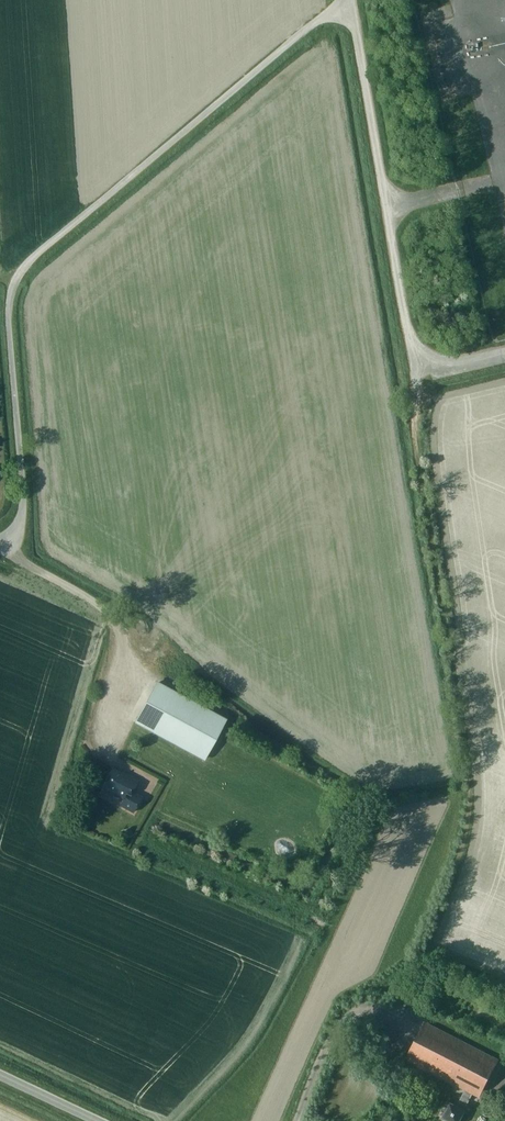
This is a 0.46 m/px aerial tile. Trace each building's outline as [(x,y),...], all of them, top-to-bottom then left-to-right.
[(225,720),(157,684),(136,723),(204,760),(225,720)] [(135,813),(143,798),(133,793),(139,781),(130,776),(129,778),(114,770),(105,787),(125,798),(121,806),(135,813)] [(131,830),(122,833),(125,839),(133,835),(131,830)] [(478,1097),(498,1060),(426,1022),(406,1060),(465,1090),(457,1106),(450,1102),(442,1118),(447,1120),(460,1120),(465,1111),(464,1110),(472,1094),(478,1097)]
